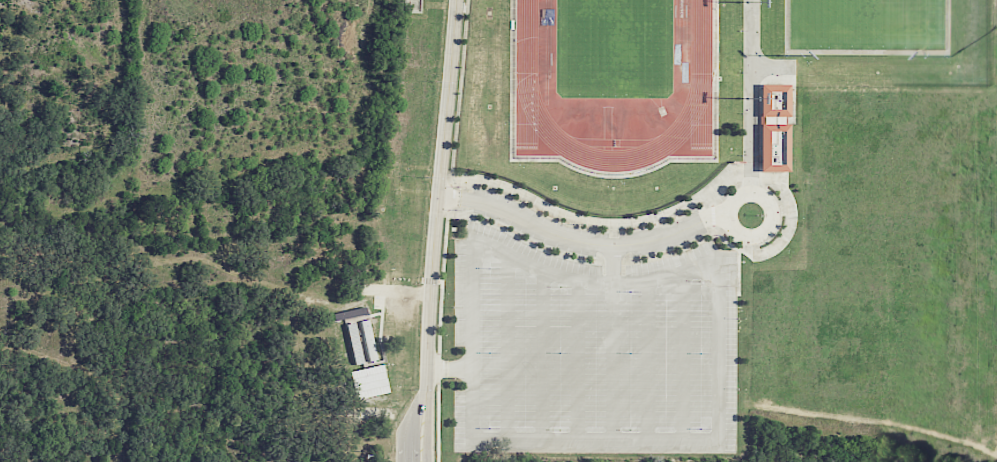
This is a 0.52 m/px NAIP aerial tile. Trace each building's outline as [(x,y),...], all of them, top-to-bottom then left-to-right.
[(759,171),(759,123),(762,123),(762,115),(759,115),(759,83),(788,83),(787,116),(784,116),(784,123),(787,123),(787,171),(759,171)] [(332,313),(334,322),(344,320),(353,365),(375,360),(365,307),(332,313)] [(348,371),(354,399),(387,392),(381,364),(348,371)]
